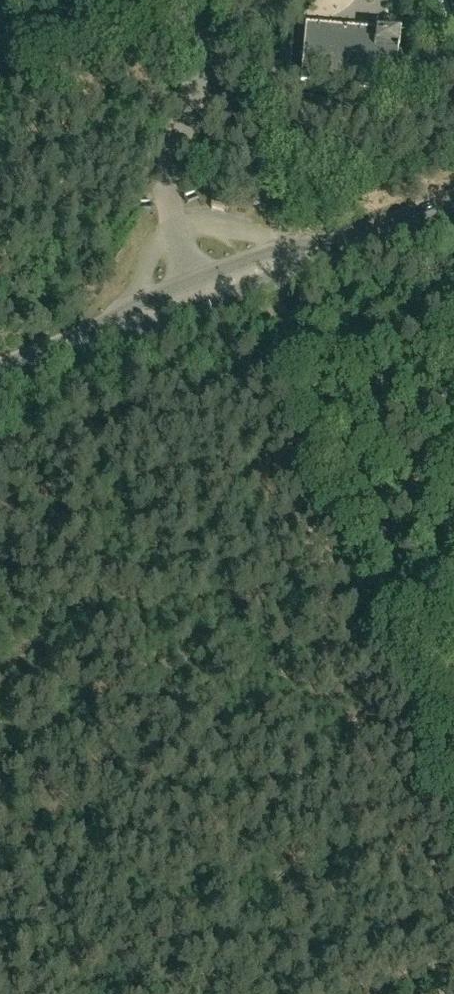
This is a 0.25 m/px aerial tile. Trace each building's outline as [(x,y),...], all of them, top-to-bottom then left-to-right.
[(344,36),(307,33),(302,88),(345,91),(394,96),(399,41),(395,40),(385,40),(344,36)]
